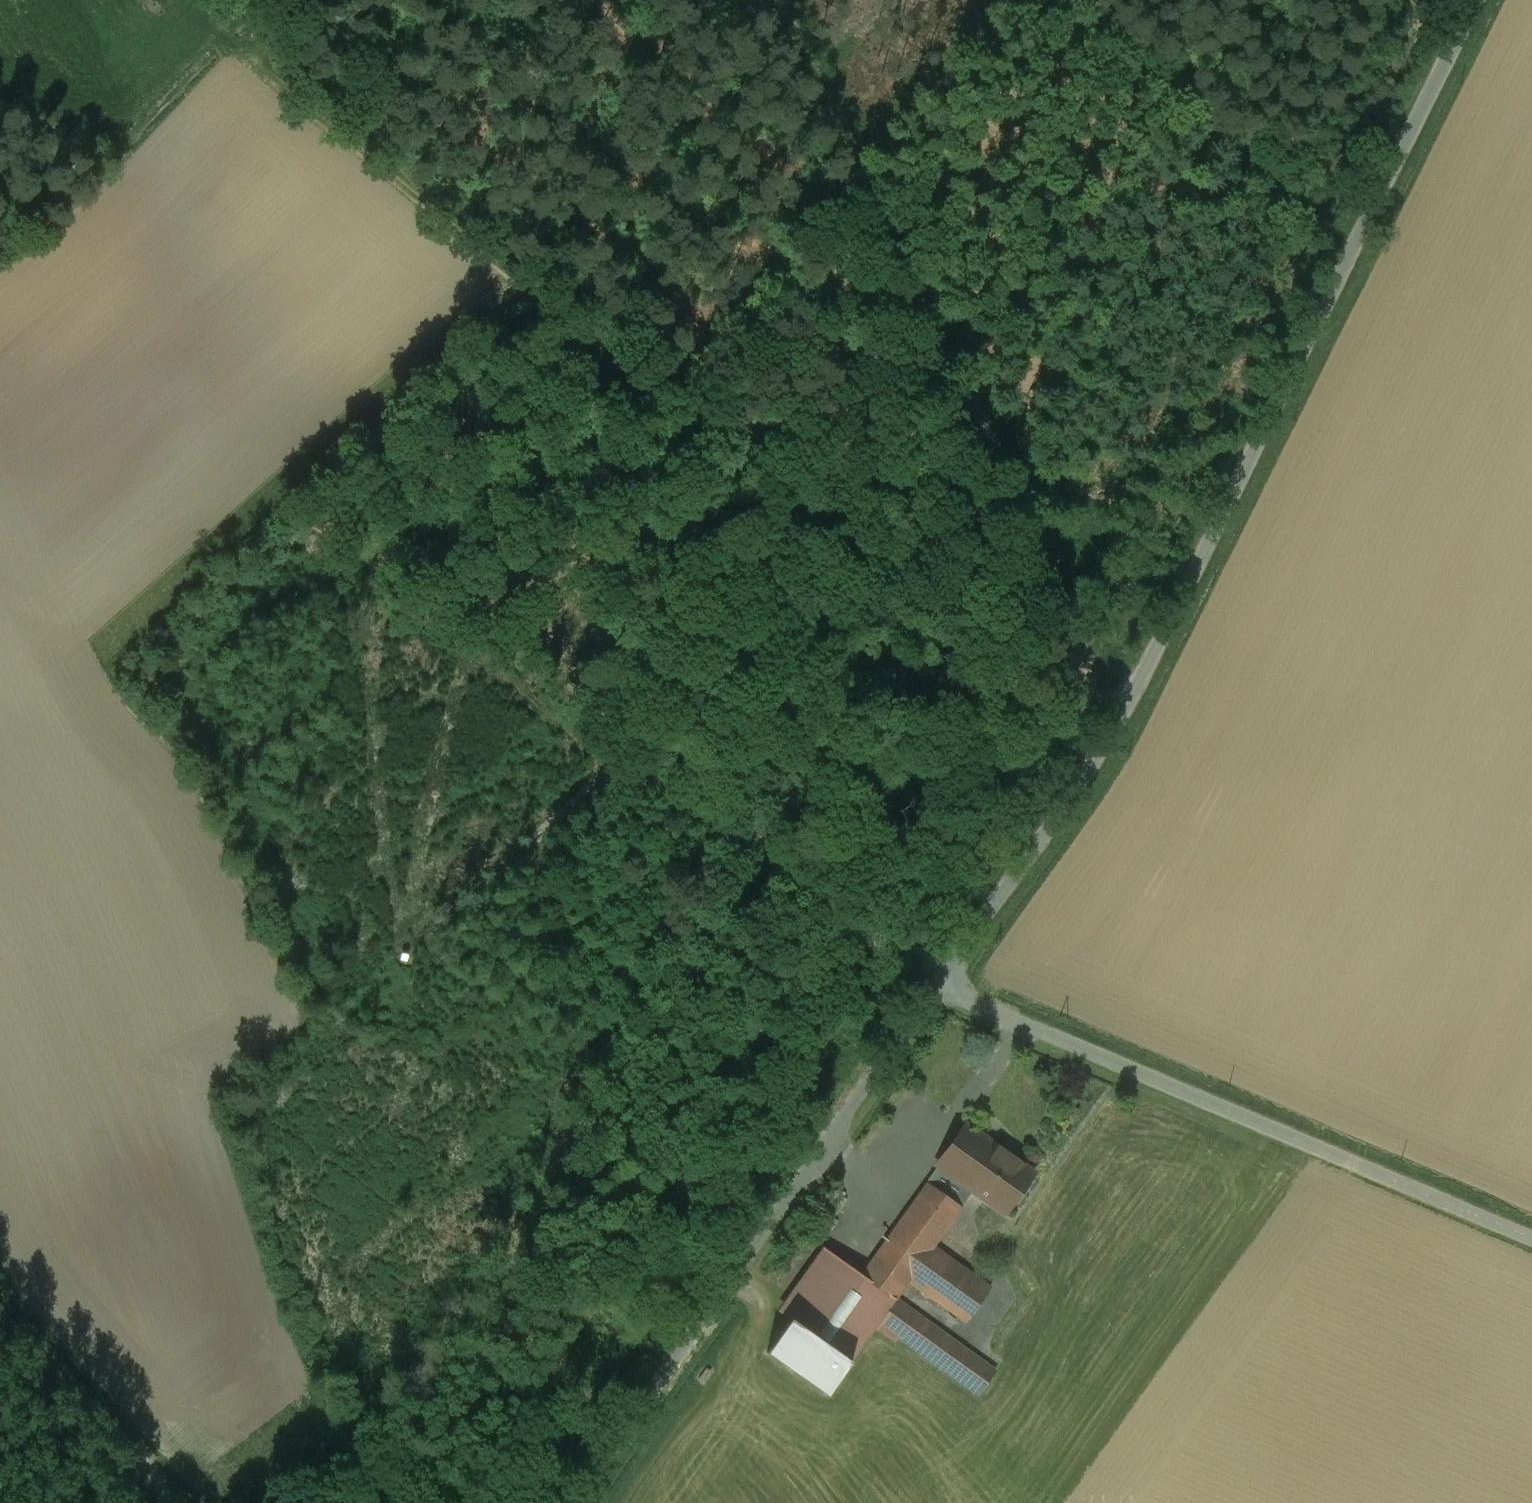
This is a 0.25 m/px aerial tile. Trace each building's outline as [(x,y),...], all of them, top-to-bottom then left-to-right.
[(1033,1173),(965,1125),(936,1165),(972,1191),(1004,1213),(1033,1173)] [(972,1191),(937,1166),(935,1170),(936,1171),(927,1183),(927,1184),(960,1207),(972,1191)] [(927,1184),(861,1276),(894,1299),(931,1247),(960,1207),(927,1184)] [(990,1289),(931,1247),(908,1280),(966,1322),(990,1289)] [(861,1276),(834,1257),(790,1319),(850,1362),(873,1329),(878,1322),(894,1299),(861,1276)] [(995,1372),(894,1299),(878,1322),(898,1337),(978,1395),(995,1372)] [(850,1362),(790,1319),(766,1353),(826,1395),(850,1362)] [(898,1337),(878,1322),(873,1329),(893,1343),(898,1337)]
